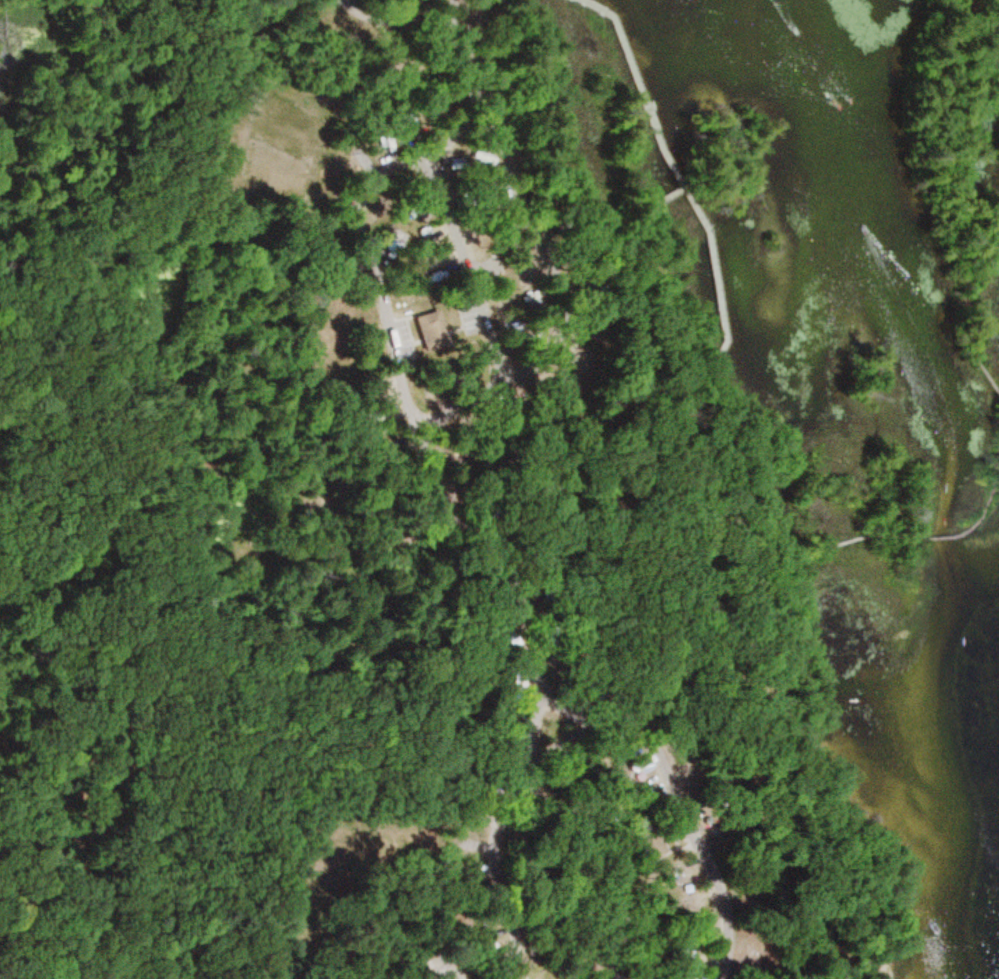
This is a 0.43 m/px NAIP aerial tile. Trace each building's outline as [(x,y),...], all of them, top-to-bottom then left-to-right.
[(442,311),(417,316),(426,352),(450,346),(442,311)] [(577,376),(584,370),(576,359),(569,365),(577,376)] [(675,896),(680,911),(698,905),(693,890),(675,896)]
